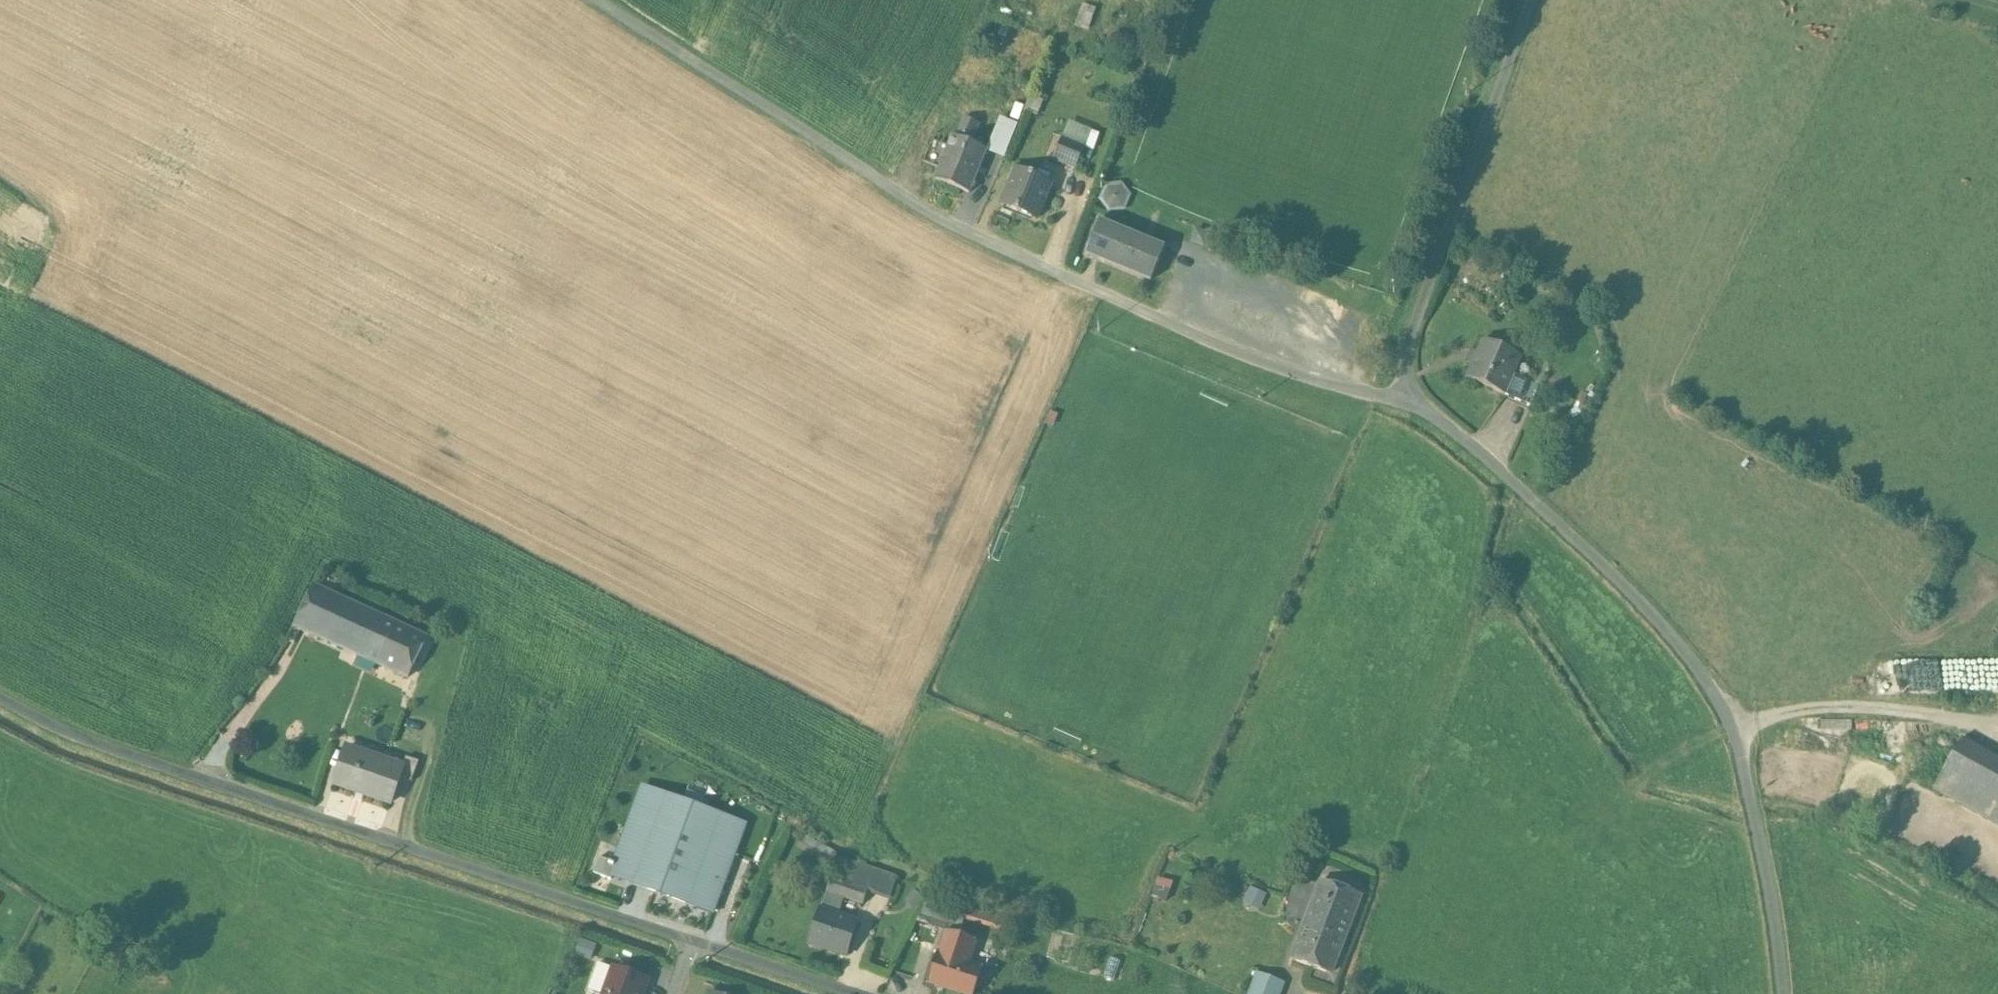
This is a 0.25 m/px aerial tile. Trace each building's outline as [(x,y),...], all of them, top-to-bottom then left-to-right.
[(980,127),(967,121),(960,139),(973,144),(980,127)] [(1083,144),(1062,136),(1054,157),(1075,165),(1083,144)] [(960,139),(956,137),(938,181),(970,194),(989,151),(973,144),(960,139)] [(1051,183),(1017,170),(1003,205),(1037,218),(1051,183)] [(1124,211),(1132,188),(1105,180),(1098,203),(1124,211)] [(1162,249),(1102,224),(1089,254),(1149,280),(1162,249)] [(1526,347),(1508,339),(1504,350),(1522,358),(1526,347)] [(1504,350),(1483,341),(1466,379),(1505,396),(1514,375),(1522,358),(1504,350)] [(1539,387),(1514,375),(1505,396),(1531,407),(1539,387)] [(375,614),(314,586),(295,628),(355,655),(375,614)] [(427,638),(375,614),(355,655),(408,679),(427,638)] [(1961,740),(1934,789),(1997,824),(1997,760),(1961,740)] [(402,766),(347,746),(333,783),(390,804),(400,777),(404,767),(402,766)] [(419,760),(406,756),(402,766),(404,767),(400,777),(411,782),(419,760)] [(745,827),(644,789),(633,817),(735,855),(745,827)] [(735,855),(633,817),(616,863),(617,864),(613,875),(713,913),(735,855)] [(616,863),(600,857),(594,872),(611,879),(613,875),(617,864),(616,863)] [(898,878),(851,864),(845,886),(865,892),(892,900),(898,878)] [(855,923),(837,917),(843,899),(861,904),(865,892),(845,886),(829,881),(809,948),(845,958),(855,923)] [(1322,882),(1292,961),(1330,975),(1361,896),(1322,882)] [(942,901),(929,897),(919,918),(934,922),(942,901)] [(956,905),(942,901),(934,922),(947,927),(949,927),(956,905)] [(956,905),(949,927),(947,927),(944,936),(958,940),(968,909),(956,905)] [(958,940),(944,936),(938,954),(952,959),(958,940)] [(938,954),(929,983),(962,993),(973,993),(974,993),(975,993),(976,992),(974,991),(982,968),(952,959),(938,954)] [(614,969),(605,993),(641,993),(646,981),(614,969)] [(1257,973),(1250,993),(1279,993),(1284,983),(1257,973)]
